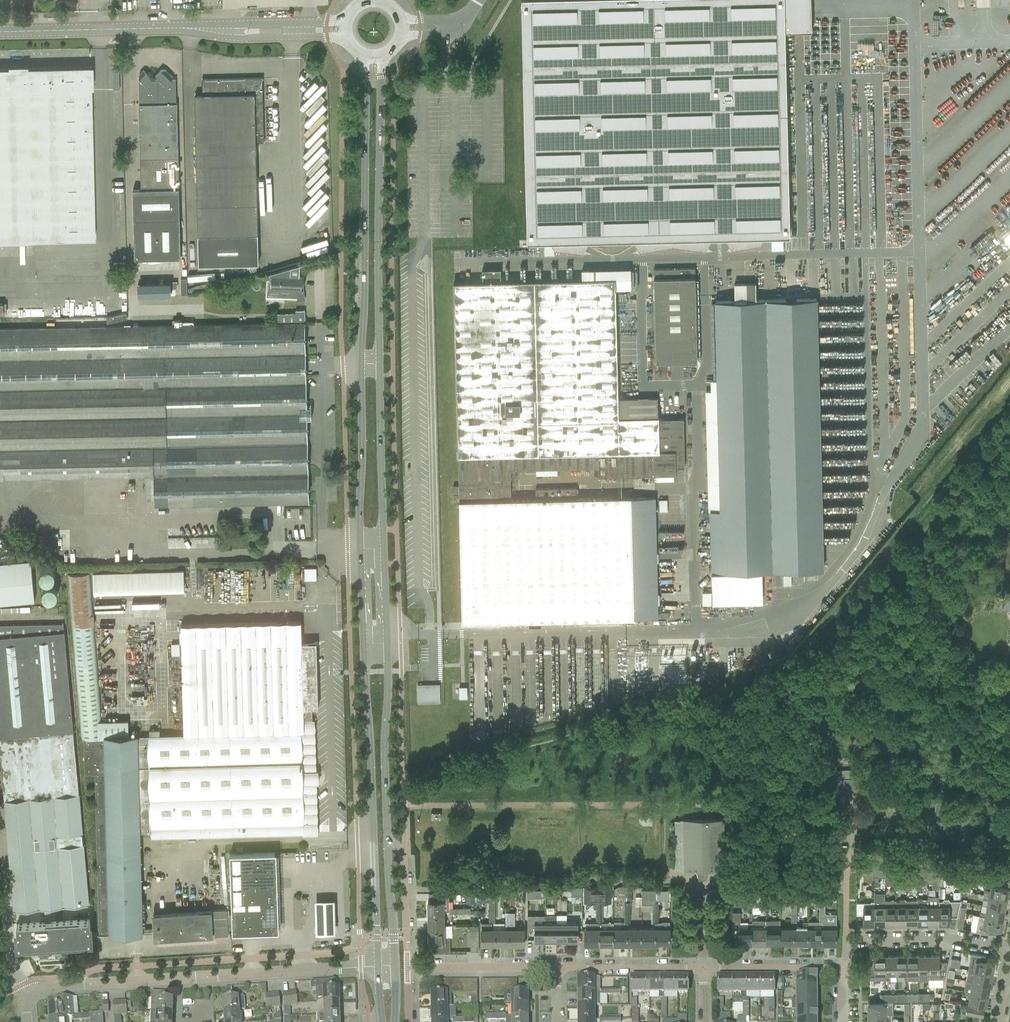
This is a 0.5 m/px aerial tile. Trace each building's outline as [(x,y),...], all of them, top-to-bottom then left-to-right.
[(527,241),(549,241),(555,249),(583,253),(590,240),(632,239),(640,251),(672,245),(705,250),(712,237),(724,237),(732,249),(760,244),(764,236),(790,235),(785,31),(812,30),(811,0),(521,0),(527,241)] [(94,238),(90,68),(0,70),(0,241),(94,238)] [(140,158),(141,189),(133,189),(135,259),(180,258),(178,158),(177,103),(176,103),(175,79),(171,79),(173,77),(165,69),(161,70),(152,78),(143,70),(139,74),(139,78),(141,80),(139,80),(140,104),(139,104),(140,158)] [(264,142),(264,134),(262,77),(202,78),(202,95),(195,95),(198,265),(258,264),(256,142),(264,142)] [(804,225),(816,224),(815,212),(803,213),(804,225)] [(544,241),(544,255),(554,255),(554,249),(549,241),(544,241)] [(266,279),(265,297),(298,298),(298,301),(304,300),(303,289),(304,275),(303,275),(299,275),(300,265),(272,273),(271,279),(266,279)] [(654,269),(656,362),(697,361),(695,268),(654,269)] [(459,485),(453,485),(453,494),(459,494),(462,622),(634,618),(658,617),(656,497),(631,497),(577,498),(576,487),(536,488),(536,499),(511,499),(510,477),(516,477),(516,468),(536,468),(536,472),(557,471),(557,467),(594,466),(594,475),(656,474),(674,474),(676,474),(676,467),(685,467),(684,418),(659,419),(658,397),(637,398),(618,398),(615,289),(615,278),(582,279),(501,281),(501,269),(482,269),(483,282),(454,282),(459,485)] [(734,300),(716,300),(720,510),(711,511),(712,572),(752,571),(753,597),(763,596),(762,571),(823,569),(817,298),(756,300),(756,282),(734,283),(734,300)] [(295,310),(295,313),(276,313),(276,323),(305,322),(305,310),(295,310)] [(276,323),(182,325),(181,320),(172,320),(172,325),(0,328),(0,480),(154,476),(154,506),(309,502),(305,322),(276,323)] [(667,499),(659,500),(659,511),(667,511),(667,499)] [(35,601),(31,560),(0,562),(0,604),(35,601)] [(55,577),(56,574),(55,571),(53,569),(51,567),(47,566),(45,567),(42,569),(40,572),(40,575),(40,577),(41,579),(42,580),(45,582),(48,582),(51,582),(52,581),(53,580),(55,577)] [(307,566),(307,578),(318,579),(319,566),(307,566)] [(189,589),(188,567),(95,570),(96,592),(189,589)] [(102,721),(94,622),(90,573),(68,575),(72,624),(81,738),(84,738),(85,773),(95,773),(99,934),(155,933),(155,938),(212,934),(215,933),(215,935),(228,935),(228,933),(231,932),(231,931),(232,931),(231,914),(229,914),(229,909),(153,914),(154,928),(142,928),(140,832),(152,832),(152,837),(317,833),(316,782),(318,782),(317,772),(315,772),(314,721),(312,721),(312,708),(318,707),(316,642),(302,642),(301,621),(181,624),(184,735),(149,736),(149,737),(138,738),(138,737),(128,737),(128,720),(102,721)] [(56,593),(57,590),(56,587),(55,585),(53,584),(49,583),(46,584),(44,585),(43,587),(42,589),(42,591),(43,594),(45,596),(47,597),(50,598),(53,597),(55,595),(56,593)] [(50,922),(48,908),(89,904),(79,794),(63,624),(0,625),(0,746),(1,754),(0,754),(14,911),(45,908),(46,922),(50,922)] [(440,684),(417,684),(418,703),(440,703),(440,684)] [(862,778),(835,778),(835,834),(847,834),(846,827),(846,791),(862,791),(862,778)] [(709,869),(723,869),(723,819),(682,820),(682,821),(676,821),(676,869),(682,868),(682,869),(696,869),(699,880),(706,880),(709,869)] [(231,869),(277,868),(277,852),(230,853),(231,869)] [(874,876),(874,868),(859,866),(858,867),(858,874),(874,876)] [(277,868),(231,869),(231,885),(278,883),(277,868)] [(885,869),(874,868),(874,876),(885,877),(885,869)] [(895,877),(895,870),(885,869),(885,877),(895,877)] [(906,871),(895,870),(895,877),(895,879),(906,879),(906,871)] [(914,883),(914,872),(906,871),(906,879),(906,883),(914,883)] [(928,883),(928,874),(917,872),(917,883),(928,883)] [(939,886),(938,875),(928,874),(928,883),(932,883),(932,889),(939,889),(939,886)] [(967,890),(970,891),(972,878),(965,877),(962,889),(967,890)] [(984,891),(984,894),(1006,898),(1008,888),(1003,887),(1004,881),(993,880),(992,884),(991,891),(985,890),(984,891)] [(278,883),(231,885),(232,900),(247,900),(262,899),(278,899),(278,883)] [(621,886),(619,895),(627,897),(629,887),(621,886)] [(582,887),(574,887),(567,887),(567,890),(567,896),(572,896),(582,895),(582,887)] [(599,902),(599,887),(585,887),(585,902),(597,902),(597,911),(599,911),(599,914),(602,914),(602,902),(599,902)] [(610,887),(599,887),(599,902),(602,902),(610,902),(610,887)] [(766,888),(766,892),(766,898),(780,898),(780,888),(766,888)] [(822,890),(822,897),(836,897),(836,888),(822,888),(822,890)] [(492,889),(474,889),(474,900),(492,900),(492,889)] [(655,890),(641,889),(641,904),(653,904),(656,904),(656,902),(656,895),(655,890)] [(752,889),(739,889),(732,889),(732,899),(739,899),(739,894),(748,894),(748,898),(752,898),(752,894),(752,889)] [(670,890),(655,890),(655,891),(656,895),(656,899),(670,900),(670,890)] [(752,894),(752,898),(752,906),(758,906),(761,906),(761,903),(760,894),(752,894)] [(1006,898),(984,894),(983,897),(989,900),(988,906),(1004,909),(1006,898)] [(942,901),(939,901),(939,923),(950,923),(950,916),(957,916),(960,901),(950,900),(948,898),(944,898),(942,901)] [(262,899),(247,900),(248,932),(263,931),(262,899)] [(278,899),(262,899),(263,931),(279,931),(278,899)] [(900,901),(895,901),(896,923),(906,923),(906,901),(905,899),(900,899),(900,901)] [(917,923),(917,899),(917,901),(906,901),(906,923),(917,923)] [(928,923),(928,899),(917,899),(917,923),(928,923)] [(939,923),(939,901),(939,899),(928,899),(928,923),(939,923)] [(247,900),(232,900),(233,932),(248,932),(247,900)] [(896,923),(895,901),(895,900),(885,900),(885,907),(885,923),(896,923)] [(333,901),(314,902),(316,935),(334,934),(333,901)] [(449,901),(443,901),(428,901),(429,916),(437,915),(437,911),(443,911),(449,911),(449,908),(449,901)] [(871,901),(870,902),(857,903),(856,905),(857,914),(863,914),(863,924),(874,923),(874,901),(871,901)] [(885,923),(885,907),(878,907),(877,901),(874,901),(874,923),(885,923)] [(1004,909),(988,906),(986,912),(980,912),(980,915),(1002,920),(1004,909)] [(437,915),(429,916),(429,930),(438,929),(438,925),(444,925),(443,911),(437,911),(437,915)] [(822,911),(819,911),(819,922),(822,922),(822,928),(822,943),(827,943),(828,943),(828,945),(836,945),(836,943),(836,928),(836,914),(836,915),(836,921),(826,921),(826,915),(826,912),(825,912),(822,912),(822,911)] [(732,923),(740,923),(740,912),(732,912),(732,923)] [(556,923),(556,915),(545,915),(545,923),(545,940),(556,940),(556,923)] [(980,915),(979,918),(977,931),(993,934),(994,929),(1000,931),(1002,920),(980,915)] [(50,922),(46,922),(17,924),(18,947),(40,945),(40,955),(49,954),(48,945),(91,942),(89,920),(50,922)] [(766,943),(766,922),(757,922),(757,920),(752,920),(752,922),(752,943),(766,943)] [(808,943),(808,921),(802,921),(802,928),(794,928),(794,943),(808,943)] [(814,921),(808,921),(808,943),(822,943),(822,928),(814,928),(814,921)] [(607,922),(602,923),(599,923),(599,944),(604,944),(606,946),(613,946),(613,944),(613,928),(613,923),(612,923),(609,925),(607,922)] [(622,928),(613,928),(613,944),(627,944),(627,928),(627,922),(625,922),(622,922),(622,928)] [(661,922),(658,922),(658,923),(655,923),(655,943),(670,943),(670,928),(661,928),(661,922)] [(748,922),(748,928),(738,928),(738,943),(752,943),(752,922),(748,922)] [(780,922),(766,922),(766,943),(780,943),(780,928),(780,922)] [(492,923),(489,923),(481,923),(482,944),(496,944),(496,935),(492,935),(492,929),(492,923)] [(545,923),(534,923),(534,940),(545,940),(545,923)] [(567,923),(556,923),(556,940),(567,940),(567,923)] [(567,923),(567,940),(578,940),(578,923),(567,923)] [(597,923),(585,923),(585,944),(590,944),(592,946),(599,946),(599,944),(599,923),(597,923)] [(653,923),(653,928),(641,928),(641,944),(655,943),(655,923),(653,923)] [(438,929),(429,930),(429,944),(437,944),(437,951),(450,950),(450,936),(444,936),(444,925),(438,925),(438,929)] [(470,941),(471,941),(471,951),(479,951),(479,925),(470,925),(470,941)] [(641,928),(637,928),(627,928),(627,944),(641,944),(641,928)] [(794,928),(780,928),(780,943),(794,943),(794,928)] [(505,929),(492,929),(492,935),(496,935),(496,944),(510,944),(510,935),(505,935),(505,929)] [(524,929),(505,929),(505,935),(510,935),(510,944),(524,944),(524,929)] [(993,963),(984,961),(985,956),(971,954),(969,965),(970,965),(969,970),(991,974),(993,963)] [(874,962),(868,962),(868,979),(873,979),(874,982),(879,982),(881,979),(882,979),(885,979),(885,956),(874,956),(874,962)] [(896,956),(885,956),(885,979),(890,979),(890,973),(896,973),(896,956)] [(907,979),(907,956),(896,956),(896,973),(903,972),(904,979),(907,979)] [(918,956),(907,956),(907,979),(910,979),(911,972),(918,972),(918,956)] [(929,978),(928,956),(918,956),(918,972),(924,972),(925,979),(929,978)] [(939,956),(928,956),(929,978),(932,978),(932,980),(939,980),(939,979),(945,979),(948,962),(939,962),(939,956)] [(959,967),(961,961),(951,959),(950,965),(959,967)] [(968,969),(966,980),(989,984),(991,974),(969,970),(968,969)] [(599,978),(578,978),(578,983),(578,984),(579,984),(579,992),(600,992),(600,989),(599,978)] [(645,987),(645,978),(631,978),(631,993),(650,993),(650,987),(645,987)] [(659,987),(659,978),(645,978),(645,987),(650,987),(650,993),(659,993),(659,999),(661,999),(663,999),(663,993),(664,993),(664,987),(659,987)] [(673,978),(659,978),(659,987),(664,987),(664,993),(678,993),(678,987),(673,987),(673,978)] [(688,978),(673,978),(673,987),(678,987),(678,993),(688,993),(688,978)] [(732,993),(732,978),(717,978),(717,993),(732,993)] [(732,978),(732,993),(731,1004),(742,1005),(742,999),(746,999),(746,993),(746,978),(732,978)] [(746,978),(746,993),(759,993),(760,978),(746,978)] [(774,978),(760,978),(759,993),(774,993),(774,978)] [(816,989),(816,984),(816,978),(792,978),(792,990),(796,990),(796,989),(816,989)] [(318,1002),(323,1002),(339,1002),(339,988),(332,989),(332,980),(323,981),(323,989),(317,989),(318,1002)] [(964,991),(965,991),(987,995),(989,984),(966,980),(965,984),(963,985),(965,987),(964,991)] [(225,988),(225,999),(222,999),(224,1013),(239,1011),(245,1011),(244,997),(231,999),(231,988),(225,988)] [(816,989),(796,989),(796,990),(796,1000),(816,1000),(816,989)] [(987,995),(965,991),(964,994),(970,996),(969,1003),(985,1006),(987,995)] [(152,992),(151,1012),(153,1012),(172,1013),(173,1000),(165,999),(165,993),(152,992)] [(579,992),(578,992),(578,997),(578,998),(579,998),(579,1006),(594,1006),(600,1006),(600,995),(600,992),(579,992)] [(431,993),(432,1008),(447,1007),(451,1007),(451,993),(447,993),(446,993),(441,993),(431,993)] [(517,993),(512,993),(512,1005),(527,1005),(527,993),(517,993)] [(78,1015),(72,1015),(71,998),(55,999),(55,1006),(48,1007),(49,1020),(66,1019),(72,1018),(72,1021),(79,1021),(78,1015)] [(816,1010),(816,1000),(796,1000),(796,1011),(817,1010),(816,1010)] [(340,1015),(339,1002),(323,1002),(324,1015),(340,1015)] [(868,1004),(869,1015),(891,1015),(893,1015),(893,1003),(868,1004)] [(527,1005),(512,1005),(512,1017),(527,1017),(527,1005)] [(984,1008),(966,1005),(966,1012),(966,1013),(983,1016),(984,1008)] [(579,1006),(579,1011),(579,1012),(580,1020),(594,1020),(594,1006),(579,1006)] [(447,1007),(432,1008),(432,1021),(447,1021),(453,1021),(453,1018),(455,1018),(455,1007),(451,1007),(447,1007)] [(742,1013),(742,1018),(737,1018),(737,1021),(746,1021),(746,1018),(748,1018),(748,1009),(746,1009),(746,1010),(742,1010),(742,1013)] [(817,1011),(817,1010),(796,1011),(796,1021),(816,1021),(816,1011),(817,1011)] [(224,1013),(224,1021),(240,1021),(239,1011),(224,1013)] [(151,1012),(150,1021),(172,1021),(172,1013),(153,1012),(151,1012)] [(78,1015),(79,1021),(90,1020),(90,1021),(103,1021),(102,1013),(78,1015)] [(717,1014),(717,1021),(730,1021),(730,1014),(722,1014),(717,1014)]
